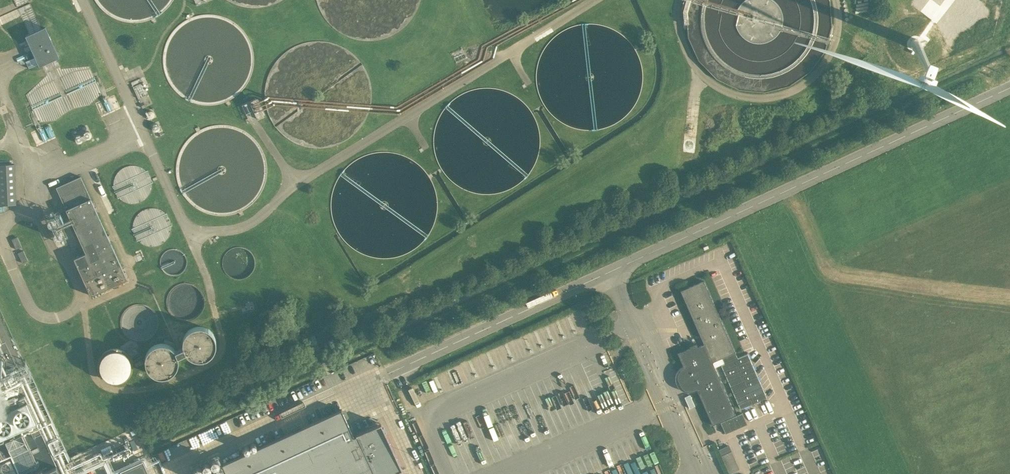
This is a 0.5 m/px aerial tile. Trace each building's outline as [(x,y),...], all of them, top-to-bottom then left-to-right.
[(25,61),(29,68),(38,64),(39,67),(59,58),(45,27),(25,36),(35,57),(25,61)] [(924,44),(924,43),(924,42),(923,40),(923,39),(922,38),(921,37),(920,36),(918,35),(917,35),(915,35),(914,35),(913,35),(911,36),(910,37),(909,38),(908,39),(908,41),(908,42),(908,44),(908,45),(908,47),(909,48),(910,49),(911,50),(913,51),(914,51),(915,51),(917,51),(918,51),(920,50),(921,49),(922,48),(923,47),(923,46),(924,44)] [(255,98),(242,105),(250,122),(263,116),(255,98)] [(0,164),(0,205),(16,204),(14,164),(0,164)] [(127,279),(90,198),(80,176),(56,187),(85,253),(74,258),(91,295),(127,279)] [(12,239),(16,249),(22,247),(17,237),(12,239)] [(18,253),(22,263),(28,261),(23,250),(18,253)] [(712,425),(720,421),(724,430),(726,433),(747,424),(743,413),(736,416),(712,362),(722,358),(724,363),(721,365),(740,409),(766,397),(747,353),(737,358),(704,281),(681,291),(704,344),(697,347),(697,348),(693,350),(692,347),(678,354),(683,366),(680,368),(678,370),(676,374),(675,377),(675,380),(676,384),(678,387),(681,390),(684,391),(687,392),(691,392),(694,391),(697,390),(712,425)] [(215,345),(215,342),(215,339),(214,336),(212,333),(210,331),(208,329),(204,327),(201,326),(198,326),(193,328),(190,329),(187,331),(185,334),(184,337),(183,340),(183,343),(183,346),(184,348),(185,351),(188,354),(190,356),(193,357),(196,358),(200,358),(205,357),(208,355),(210,353),(212,351),(214,348),(215,345)] [(178,363),(178,359),(178,356),(177,353),(175,350),(173,348),(170,345),(167,344),(164,343),(160,343),(157,343),(154,344),(152,345),(149,348),(147,350),(145,354),(144,357),(144,360),(145,364),(146,367),(148,370),(150,372),(153,374),(155,375),(158,376),(162,376),(165,376),(168,375),(171,373),(173,371),(175,369),(177,366),(178,363)] [(132,370),(132,367),(132,363),(131,360),(129,356),(127,353),(124,351),(120,349),(117,348),(113,348),(108,349),(105,350),(102,352),(100,353),(98,356),(96,360),(95,363),(95,367),(95,370),(97,374),(99,378),(101,380),(103,382),(107,384),(111,385),(114,385),(118,385),(121,384),(124,382),(127,380),(129,378),(131,374),(132,370)] [(17,383),(10,368),(0,372),(0,391),(17,383)] [(1,473),(61,473),(35,420),(25,395),(0,405),(0,471),(1,473)] [(398,472),(402,470),(381,423),(356,434),(357,435),(354,437),(343,413),(221,470),(223,473),(399,473),(398,472)] [(729,444),(720,448),(729,471),(738,468),(729,444)] [(110,472),(111,473),(149,473),(143,461),(120,471),(119,468),(110,472)]
